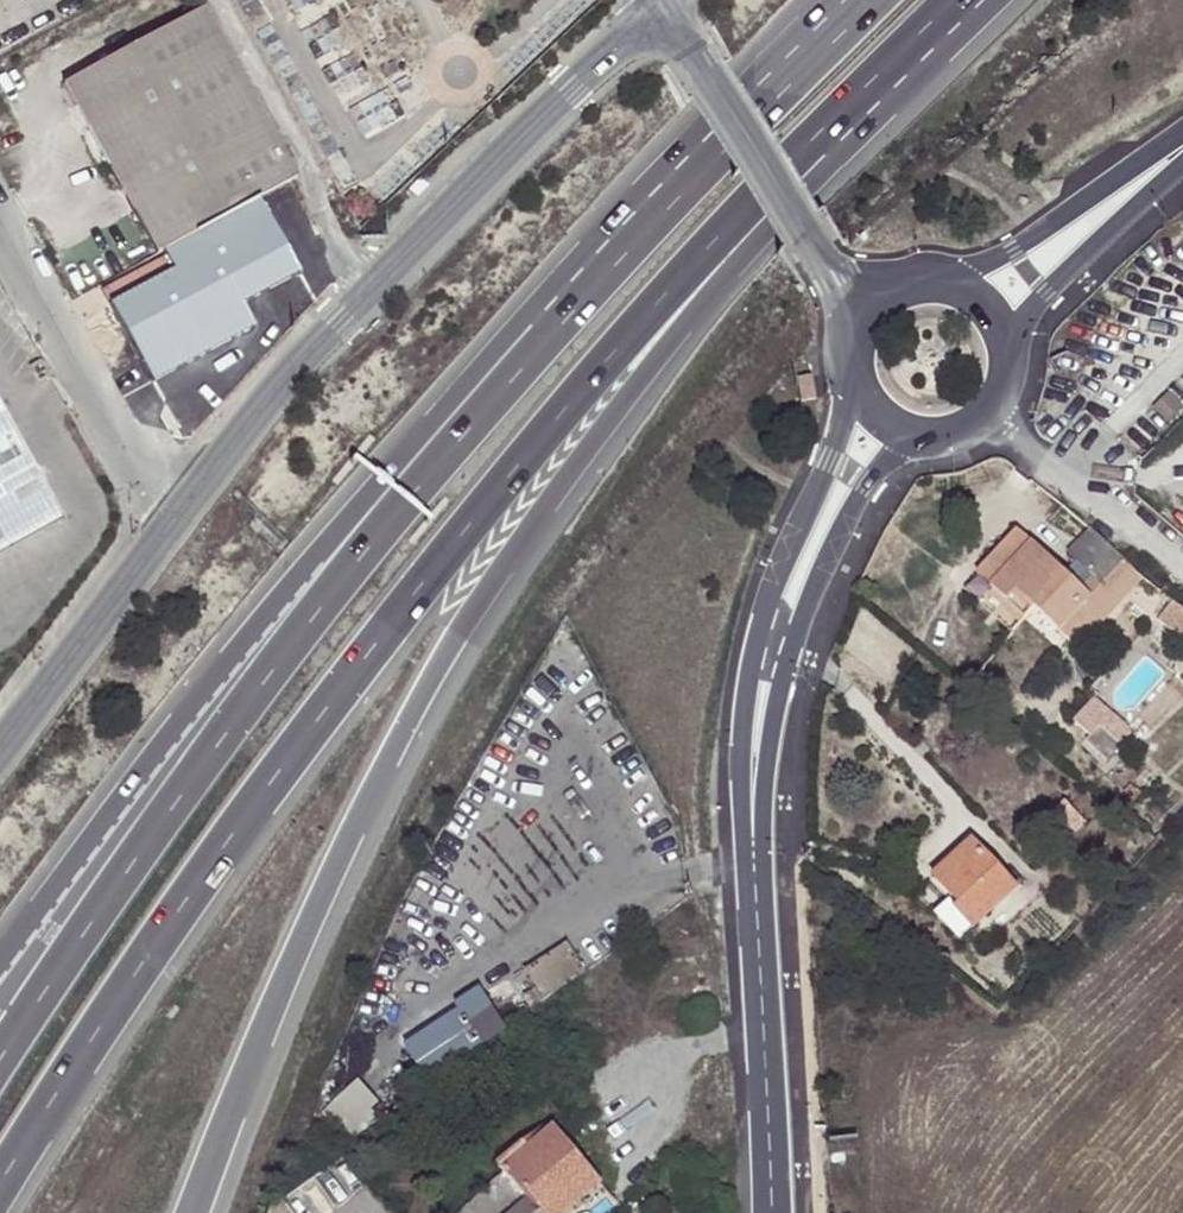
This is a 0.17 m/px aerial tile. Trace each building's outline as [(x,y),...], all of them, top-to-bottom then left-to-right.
[(254,201),(296,177),(202,8),(63,85),(156,254),(158,253),(254,201)] [(254,201),(158,253),(170,274),(107,310),(137,362),(226,314),(230,302),(234,288),(231,284),(238,279),(251,300),(295,276),(254,201)] [(239,318),(230,302),(226,314),(137,362),(142,371),(239,318)] [(811,379),(800,381),(803,404),(814,403),(811,379)] [(1143,406),(1134,415),(1155,436),(1164,427),(1143,406)] [(58,521),(0,412),(0,552),(58,521)] [(976,574),(989,587),(1030,542),(1016,529),(976,574)] [(1141,578),(1087,529),(1066,551),(1076,560),(1094,577),(1120,601),(1141,578)] [(1081,589),(1064,573),(1030,542),(989,587),(1024,619),(1034,609),(1070,642),(1102,608),(1081,589)] [(1094,577),(1076,560),(1064,573),(1081,589),(1094,577)] [(1120,601),(1094,577),(1081,589),(1102,608),(1070,642),(1077,648),(1120,601)] [(1100,726),(1085,741),(1104,761),(1120,747),(1100,726)] [(1039,825),(1059,847),(1085,822),(1065,801),(1039,825)] [(957,903),(953,907),(971,927),(975,923),(1012,888),(970,843),(933,876),(957,903)] [(971,927),(953,907),(946,900),(933,913),(957,939),(971,927)] [(574,942),(531,973),(550,1000),(593,969),(574,942)] [(480,1025),(490,1041),(502,1033),(527,1014),(515,999),(480,1025)] [(375,1079),(340,1111),(369,1142),(403,1110),(375,1079)] [(598,1181),(554,1127),(548,1134),(542,1127),(495,1167),(501,1174),(457,1212),(561,1212),(598,1181)]
